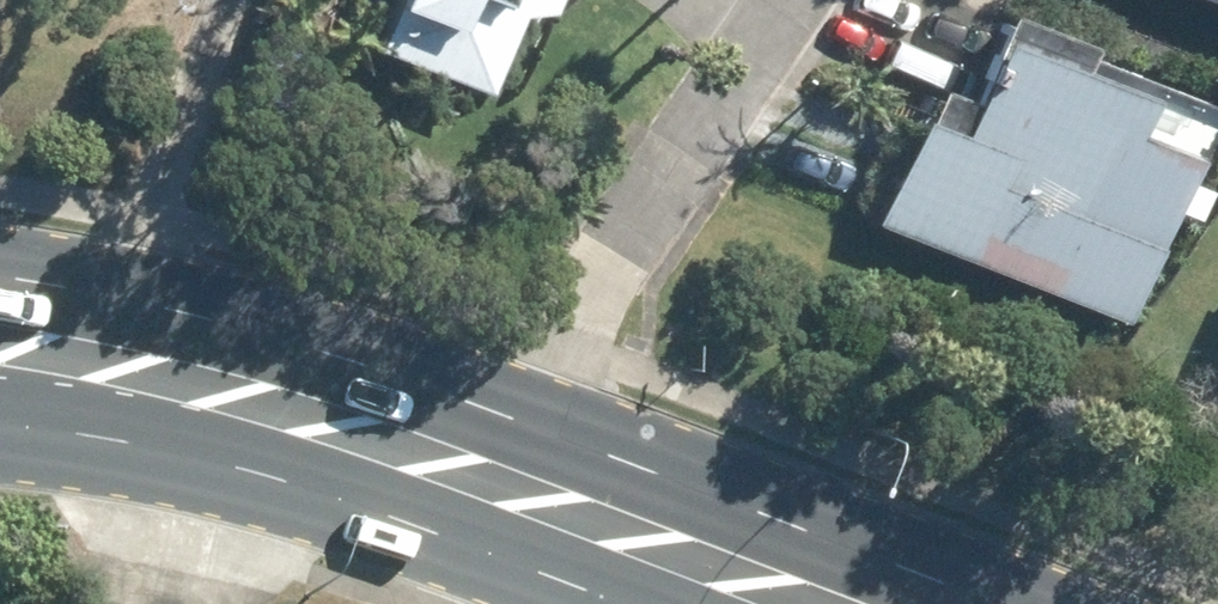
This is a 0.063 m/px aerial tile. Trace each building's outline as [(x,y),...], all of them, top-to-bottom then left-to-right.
[(358,50),(465,91),(495,12),(531,7),(534,0),(377,0),(358,50)] [(1217,9),(1217,0),(1194,0),(1217,9)] [(915,87),(858,226),(1098,324),(1166,151),(1113,129),(1129,91),(984,31),(955,103),(915,87)]
